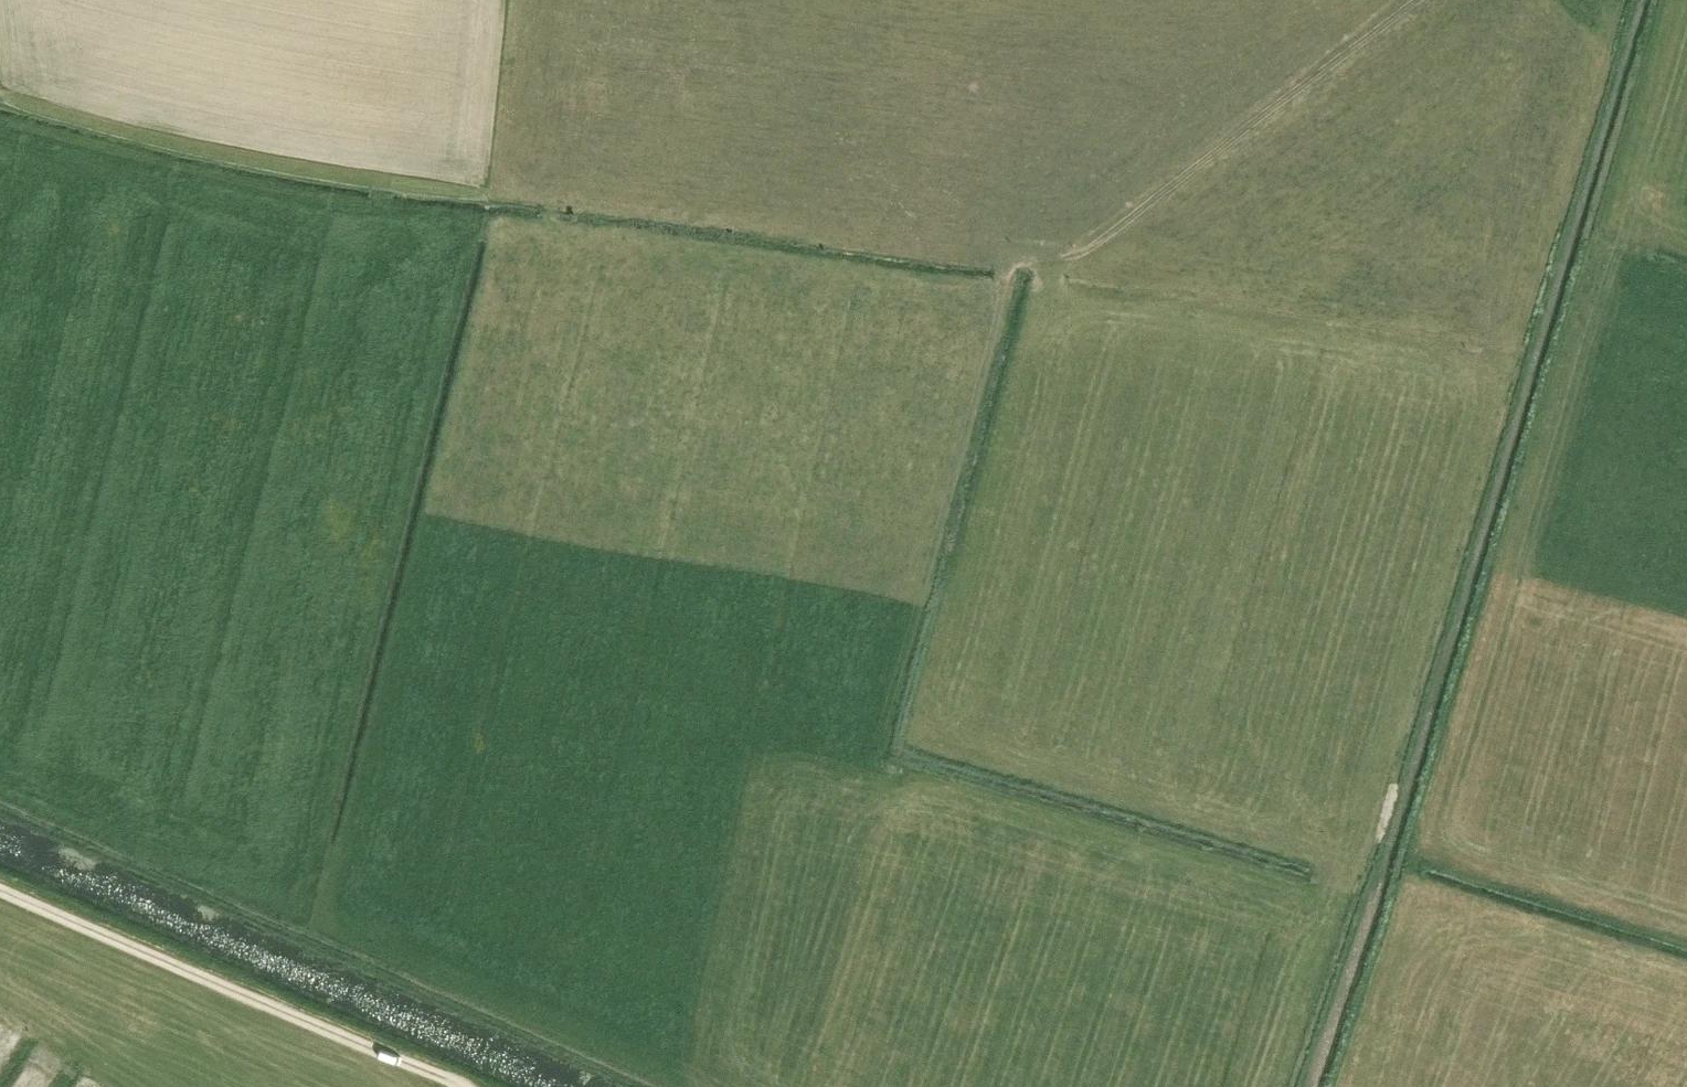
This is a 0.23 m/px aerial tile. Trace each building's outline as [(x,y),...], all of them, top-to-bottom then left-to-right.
[(13,1029),(0,1017),(0,1043),(13,1029)]
